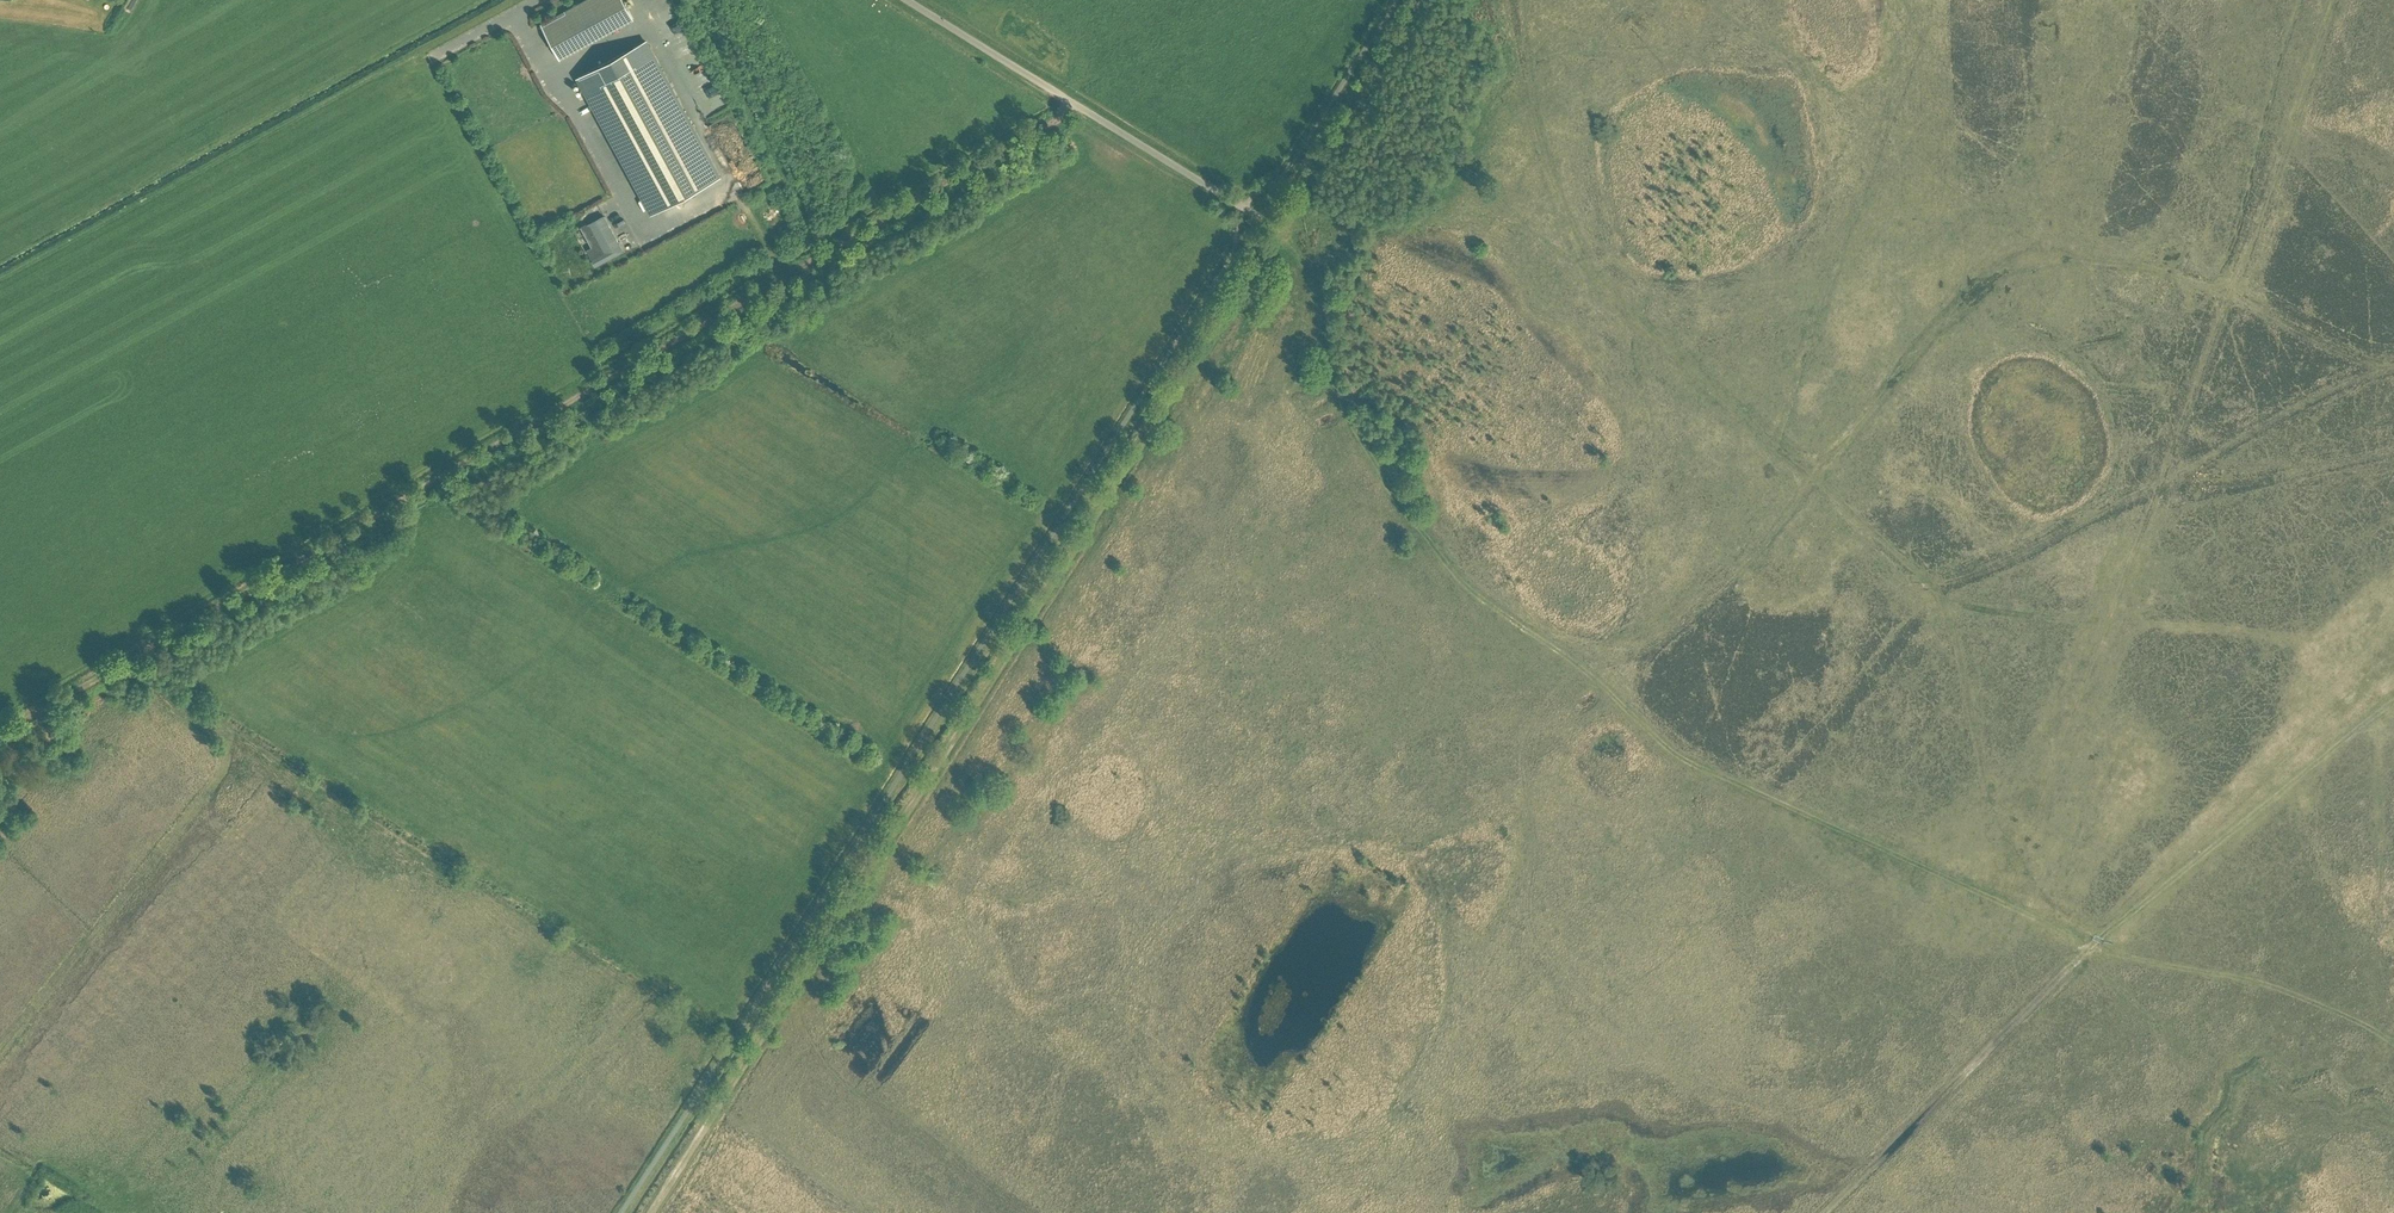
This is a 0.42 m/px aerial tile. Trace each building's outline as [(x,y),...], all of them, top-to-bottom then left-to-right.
[(637,13),(650,8),(647,0),(631,0),(637,13)] [(562,12),(541,23),(559,57),(581,46),(562,12)] [(578,77),(652,213),(719,177),(646,40),(578,77)] [(732,189),(732,187),(745,183),(739,166),(724,170),(726,177),(717,179),(721,192),(732,189)] [(604,215),(589,223),(589,224),(604,251),(592,258),(596,266),(623,250),(604,215)]
